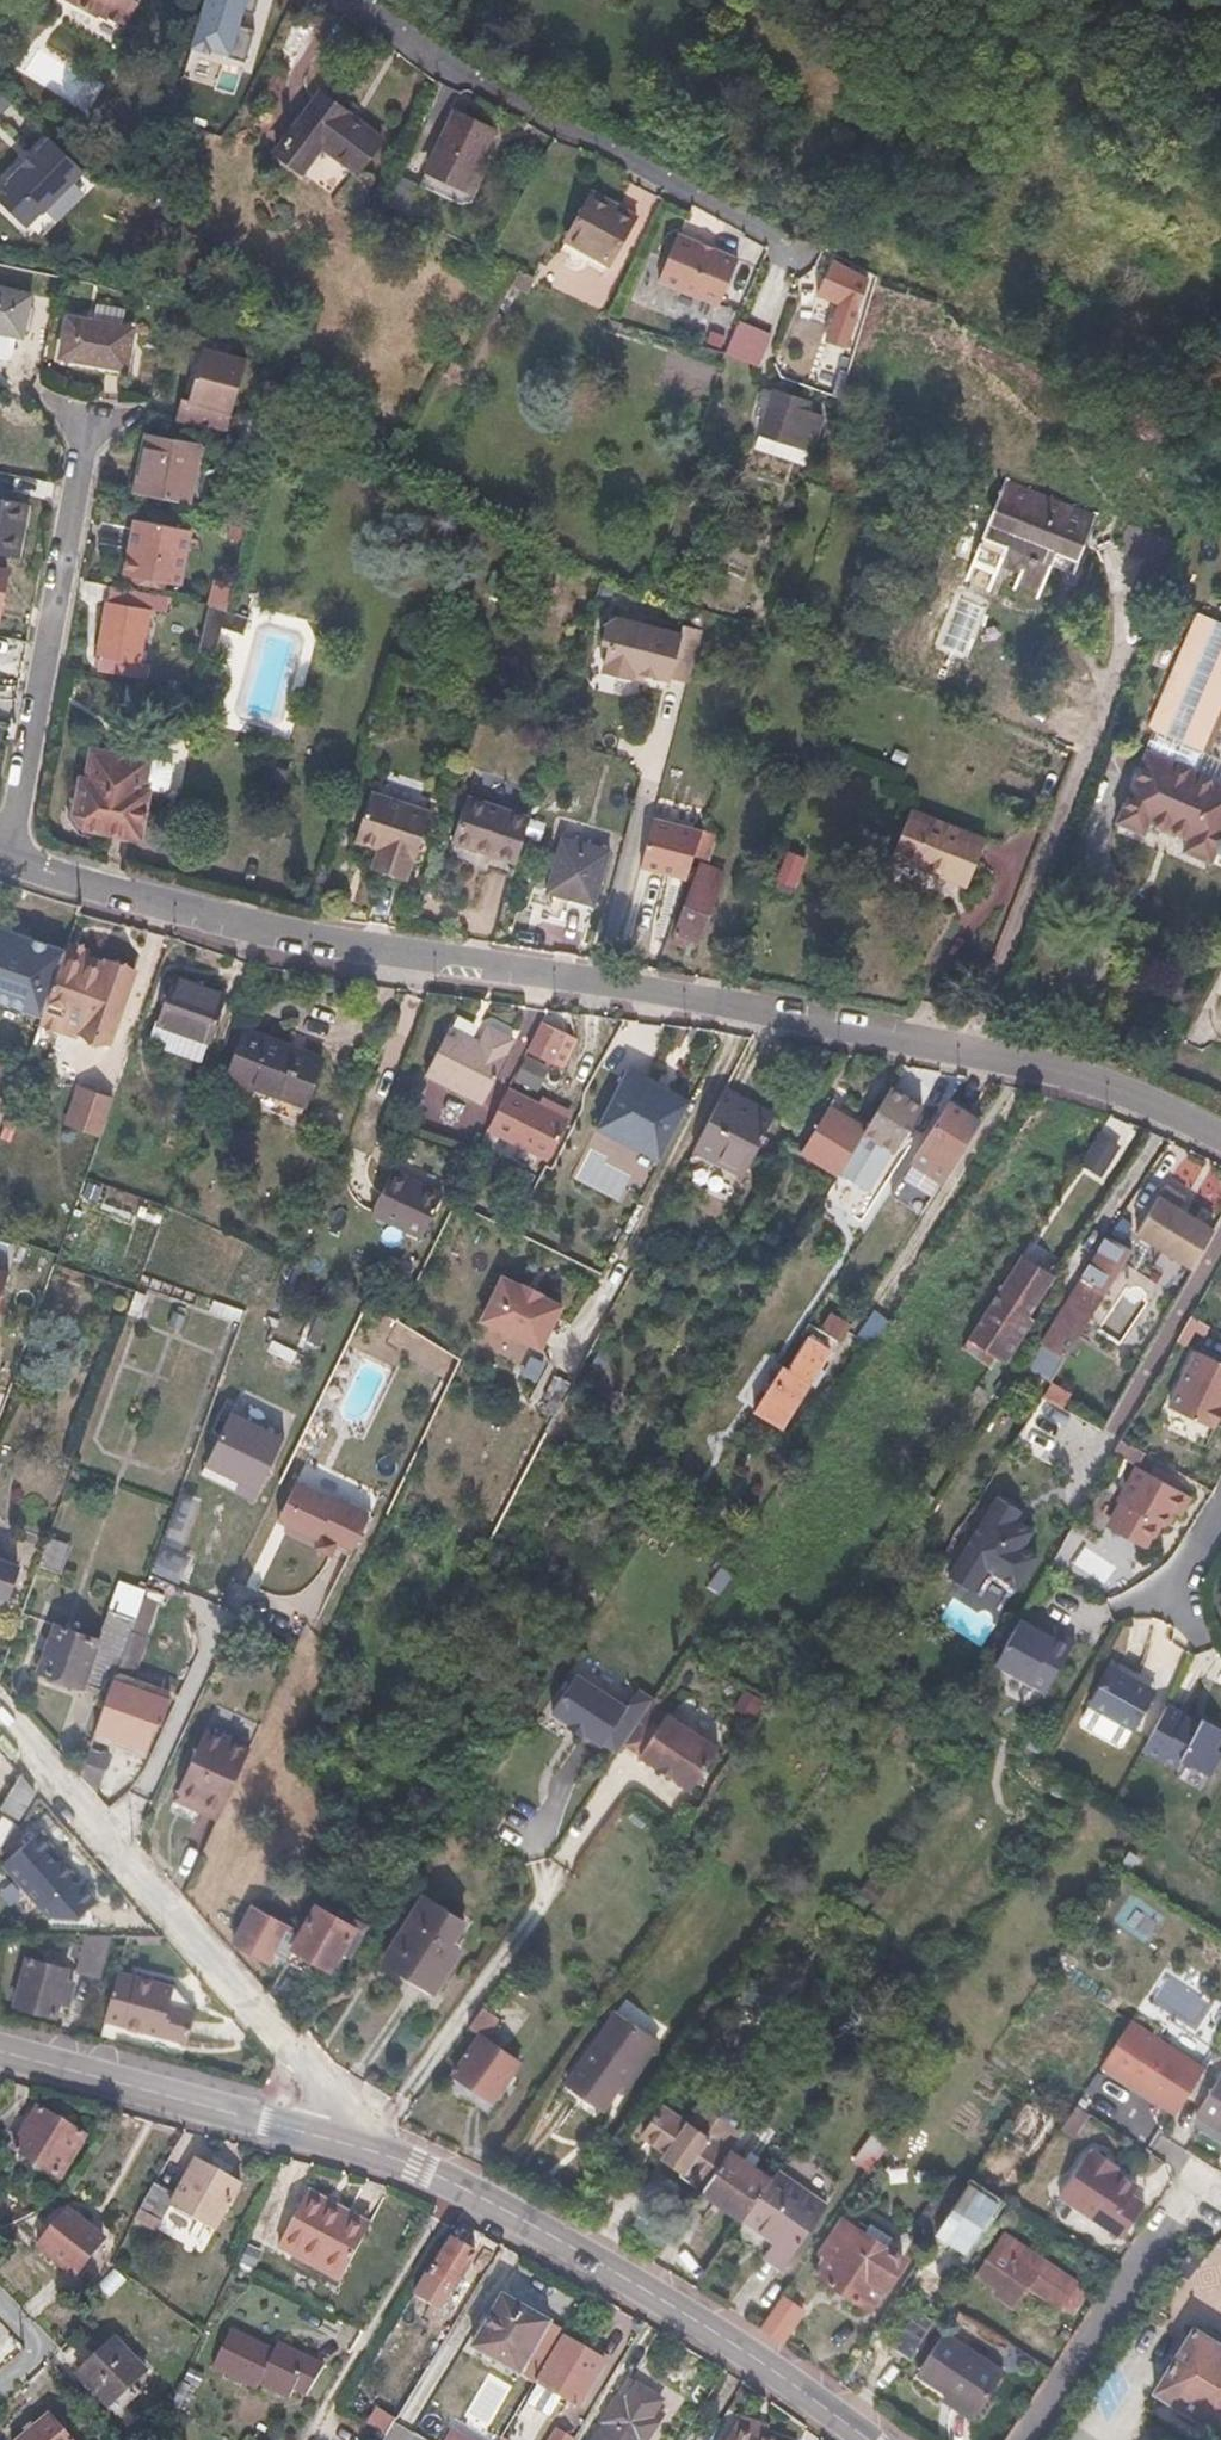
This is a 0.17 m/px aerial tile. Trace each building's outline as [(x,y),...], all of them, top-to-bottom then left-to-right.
[(105,11),(107,8),(130,21),(141,0),(84,0),(105,11)] [(191,49),(210,55),(211,50),(230,56),(247,0),(205,0),(191,49)] [(388,139),(322,94),(280,156),(347,200),(388,139)] [(6,181),(41,216),(84,172),(15,104),(1,118),(35,150),(6,181)] [(495,131),(456,112),(430,167),(469,185),(495,131)] [(640,210),(596,187),(572,234),(615,258),(640,210)] [(738,263),(677,238),(658,283),(719,308),(738,263)] [(831,269),(821,291),(841,302),(821,342),(838,352),(859,312),(853,309),(868,282),(833,265),(835,262),(823,256),(819,263),(831,269)] [(0,287),(0,331),(22,336),(31,293),(0,287)] [(94,321),(121,326),(124,310),(97,305),(94,321)] [(121,326),(94,321),(67,317),(60,357),(125,368),(132,328),(121,326)] [(767,340),(737,327),(725,355),(755,368),(767,340)] [(242,361),(200,352),(189,404),(184,403),(180,425),(228,433),(242,361)] [(807,405),(773,393),(760,435),(811,451),(822,416),(812,413),(810,418),(804,416),(807,405)] [(136,490),(164,495),(175,441),(146,436),(136,490)] [(197,448),(176,445),(165,500),(188,503),(197,448)] [(1093,522),(1001,494),(974,580),(998,587),(1002,573),(1025,579),(1020,597),(1043,604),(1047,589),(1056,561),(1079,568),(1093,522)] [(17,557),(26,505),(0,500),(0,554),(17,557)] [(125,574),(148,578),(159,523),(135,519),(125,574)] [(180,532),(160,528),(149,583),(169,587),(180,532)] [(1127,532),(1117,556),(1143,567),(1133,593),(1133,614),(1153,622),(1161,602),(1181,553),(1127,532)] [(1079,568),(1056,561),(1047,589),(1071,596),(1079,568)] [(101,671),(128,676),(145,592),(111,585),(99,657),(104,657),(101,671)] [(165,600),(147,596),(131,678),(145,681),(147,669),(137,667),(148,613),(162,616),(165,600)] [(226,613),(208,608),(198,653),(214,657),(222,631),(243,636),(247,620),(226,613)] [(689,684),(703,631),(684,626),(682,635),(618,618),(608,624),(603,646),(610,647),(605,666),(611,676),(627,679),(636,674),(671,683),(672,680),(689,684)] [(1198,618),(1151,730),(1203,754),(1220,713),(1220,628),(1198,618)] [(91,763),(111,766),(114,752),(94,748),(91,763)] [(1148,753),(1117,825),(1143,836),(1149,824),(1188,841),(1183,854),(1209,866),(1220,837),(1220,786),(1148,753)] [(84,829),(98,831),(111,766),(91,763),(88,778),(82,777),(75,814),(84,829)] [(122,781),(112,779),(101,838),(142,844),(151,795),(121,789),(122,781)] [(432,812),(371,790),(352,836),(376,845),(387,850),(380,870),(379,871),(403,879),(410,859),(413,860),(432,812)] [(532,817),(471,798),(456,843),(519,862),(532,817)] [(985,839),(913,809),(894,854),(966,885),(985,839)] [(703,832),(655,820),(643,869),(675,877),(676,870),(690,874),(695,855),(703,832)] [(708,833),(703,832),(695,855),(704,858),(714,835),(708,833)] [(387,850),(376,845),(368,866),(380,870),(387,850)] [(609,859),(563,846),(551,893),(597,905),(609,859)] [(723,871),(702,863),(696,879),(717,887),(723,871)] [(690,874),(676,870),(675,877),(688,880),(690,874)] [(717,887),(696,879),(675,935),(692,941),(699,944),(720,888),(717,887)] [(14,934),(0,929),(0,938),(12,942),(14,934)] [(64,951),(14,934),(12,942),(0,938),(0,1002),(42,1017),(44,1010),(62,956),(64,951)] [(692,941),(675,935),(672,943),(688,950),(692,941)] [(69,961),(72,952),(65,949),(64,951),(62,956),(69,961)] [(72,952),(69,961),(82,965),(83,963),(85,957),(72,952)] [(44,1010),(58,1017),(69,961),(62,956),(44,1010)] [(82,965),(69,961),(58,1017),(77,1023),(74,1031),(107,1042),(129,979),(83,963),(82,965)] [(223,998),(170,980),(151,1040),(165,1044),(162,1052),(201,1066),(223,998)] [(38,1028),(54,1033),(58,1017),(44,1010),(42,1017),(38,1028)] [(58,1017),(54,1033),(71,1040),(74,1031),(77,1023),(58,1017)] [(560,1031),(537,1020),(524,1048),(548,1059),(560,1031)] [(478,1039),(446,1024),(424,1071),(483,1099),(505,1051),(501,1049),(509,1033),(485,1022),(478,1039)] [(320,1058),(244,1030),(226,1078),(303,1106),(320,1058)] [(607,1033),(606,1033),(578,1089),(579,1090),(598,1099),(606,1082),(622,1090),(632,1070),(616,1062),(626,1043),(607,1033)] [(531,1097),(507,1084),(488,1125),(547,1155),(567,1115),(531,1097)] [(98,1139),(114,1100),(78,1085),(62,1123),(98,1139)] [(536,1088),(531,1097),(567,1115),(571,1105),(536,1088)] [(722,1089),(714,1106),(697,1139),(692,1148),(743,1174),(773,1116),(722,1089)] [(918,1110),(886,1090),(861,1132),(860,1134),(892,1153),(918,1110)] [(714,1106),(696,1097),(679,1130),(697,1139),(714,1106)] [(980,1121),(947,1101),(912,1157),(944,1177),(980,1121)] [(861,1132),(824,1109),(797,1154),(834,1176),(842,1163),(860,1134),(861,1132)] [(613,1149),(593,1138),(578,1167),(598,1177),(613,1149)] [(616,1142),(613,1149),(598,1177),(607,1181),(633,1195),(650,1160),(616,1142)] [(1118,1157),(1094,1143),(1077,1170),(1101,1184),(1118,1157)] [(441,1186),(390,1161),(371,1203),(422,1228),(441,1186)] [(607,1181),(598,1177),(591,1190),(600,1195),(607,1181)] [(1186,1197),(1165,1185),(1136,1232),(1198,1269),(1219,1234),(1179,1208),(1186,1197)] [(1123,1213),(1108,1238),(1122,1246),(1138,1222),(1123,1213)] [(1108,1238),(1107,1237),(1061,1310),(1085,1325),(1105,1294),(1108,1289),(1131,1252),(1122,1246),(1108,1238)] [(1145,1260),(1131,1252),(1108,1289),(1122,1298),(1145,1260)] [(1021,1265),(1018,1269),(1041,1284),(1020,1317),(1023,1319),(1038,1295),(1047,1281),(1021,1265)] [(1041,1284),(1018,1269),(973,1340),(1006,1361),(1030,1323),(1023,1319),(1020,1317),(1041,1284)] [(513,1285),(494,1277),(474,1320),(533,1348),(554,1305),(534,1295),(535,1292),(514,1282),(513,1285)] [(1085,1325),(1061,1310),(1041,1343),(1065,1358),(1085,1325)] [(828,1312),(818,1329),(835,1340),(838,1342),(849,1326),(828,1312)] [(786,1368),(781,1364),(752,1410),(781,1428),(829,1351),(806,1336),(786,1368)] [(1065,1358),(1041,1343),(1028,1363),(1030,1370),(1050,1383),(1065,1358)] [(1202,1344),(1171,1398),(1214,1422),(1220,1410),(1220,1354),(1202,1344)] [(237,1483),(232,1493),(253,1503),(284,1440),(230,1413),(204,1467),(237,1483)] [(1135,1461),(1115,1496),(1119,1498),(1108,1516),(1145,1538),(1156,1519),(1160,1522),(1169,1507),(1178,1512),(1189,1492),(1135,1461)] [(301,1486),(294,1482),(275,1520),(282,1524),(312,1539),(330,1501),(301,1486)] [(999,1493),(951,1573),(974,1588),(988,1566),(1018,1584),(1038,1553),(1024,1545),(1035,1527),(1016,1517),(1022,1508),(999,1493)] [(338,1505),(330,1501),(312,1539),(315,1541),(311,1548),(327,1556),(334,1543),(349,1551),(368,1514),(340,1500),(338,1505)] [(0,1556),(0,1591),(3,1592),(15,1561),(0,1556)] [(1041,1625),(1023,1614),(998,1658),(1048,1689),(1077,1637),(1059,1626),(1054,1634),(1041,1625)] [(1046,1618),(1041,1625),(1054,1634),(1059,1626),(1046,1618)] [(97,1640),(51,1623),(33,1671),(80,1690),(81,1686),(97,1692),(110,1656),(93,1650),(97,1640)] [(142,1629),(130,1625),(118,1660),(129,1664),(142,1629)] [(129,1664),(118,1660),(75,1777),(80,1781),(92,1786),(104,1752),(97,1749),(106,1724),(119,1728),(116,1737),(141,1746),(153,1714),(160,1716),(171,1687),(151,1679),(146,1693),(124,1685),(131,1665),(129,1664)] [(1141,1686),(1112,1670),(1090,1709),(1091,1709),(1134,1733),(1135,1733),(1154,1700),(1138,1691),(1141,1686)] [(602,1745),(616,1754),(621,1747),(649,1704),(651,1701),(636,1691),(626,1706),(576,1673),(549,1713),(566,1724),(567,1727),(581,1736),(584,1736),(601,1746),(602,1745)] [(1157,1695),(1141,1686),(1138,1691),(1154,1700),(1157,1695)] [(621,1747),(635,1757),(634,1760),(685,1795),(716,1749),(649,1704),(621,1747)] [(1166,1707),(1141,1753),(1177,1771),(1180,1765),(1209,1780),(1220,1758),(1212,1753),(1220,1736),(1220,1734),(1201,1724),(1199,1727),(1183,1719),(1184,1716),(1166,1707)] [(1134,1733),(1091,1709),(1084,1723),(1086,1731),(1119,1748),(1127,1746),(1134,1733)] [(249,1748),(207,1729),(178,1792),(220,1811),(249,1748)] [(21,1773),(0,1807),(0,1809),(18,1820),(36,1790),(21,1773)] [(51,1847),(52,1846),(38,1830),(3,1862),(43,1906),(72,1880),(73,1871),(62,1859),(55,1858),(47,1850),(51,1847)] [(62,1859),(51,1847),(47,1850),(55,1858),(62,1859)] [(462,1922),(424,1898),(385,1960),(434,1990),(458,1952),(448,1945),(462,1922)] [(292,1925),(254,1905),(234,1942),(271,1962),(277,1951),(287,1956),(304,1924),(295,1919),(292,1925)] [(314,1905),(304,1924),(287,1956),(285,1960),(307,1972),(314,1958),(332,1967),(343,1947),(350,1950),(365,1923),(354,1917),(350,1924),(314,1905)] [(71,1966),(29,1954),(15,2004),(57,2016),(62,1997),(71,2000),(77,1978),(69,1975),(71,1966)] [(175,1984),(119,1968),(104,2019),(186,2043),(196,2011),(171,2004),(176,1986),(175,1984)] [(196,2011),(176,1986),(171,2004),(196,2011)] [(468,2025),(481,2034),(454,2073),(492,2100),(520,2061),(485,2036),(498,2017),(485,2007),(482,2005),(468,2025)] [(659,2045),(616,2014),(567,2084),(604,2111),(623,2085),(629,2089),(659,2045)] [(1208,2067),(1131,2020),(1100,2067),(1132,2087),(1136,2081),(1165,2098),(1161,2105),(1177,2115),(1208,2067)] [(1200,2113),(1220,2127),(1220,2078),(1200,2113)] [(1136,2081),(1132,2087),(1161,2105),(1165,2098),(1136,2081)] [(663,2103),(642,2134),(666,2150),(661,2156),(683,2171),(680,2176),(700,2190),(702,2188),(731,2146),(742,2131),(735,2127),(737,2124),(739,2120),(740,2115),(738,2109),(736,2105),(719,2094),(715,2093),(712,2094),(708,2095),(704,2097),(701,2100),(687,2120),(663,2103)] [(1050,2114),(1030,2100),(1009,2130),(1029,2144),(1050,2114)] [(83,2137),(36,2110),(14,2147),(15,2152),(59,2178),(83,2137)] [(1089,2148),(1085,2145),(1056,2190),(1120,2231),(1143,2196),(1129,2186),(1135,2177),(1106,2158),(1110,2153),(1092,2142),(1089,2148)] [(773,2177),(731,2146),(702,2188),(744,2218),(773,2177)] [(243,2186),(201,2162),(173,2209),(217,2234),(243,2186)] [(778,2170),(773,2177),(744,2218),(774,2240),(763,2255),(781,2267),(826,2205),(778,2170)] [(996,2202),(967,2183),(934,2232),(963,2252),(996,2202)] [(175,2195),(154,2184),(140,2209),(160,2220),(175,2195)] [(367,2226),(307,2193),(277,2248),(336,2281),(367,2226)] [(100,2239),(63,2212),(36,2250),(73,2278),(100,2239)] [(817,2254),(821,2257),(812,2270),(868,2306),(880,2286),(891,2283),(902,2267),(900,2256),(842,2218),(817,2254)] [(996,2241),(976,2273),(997,2286),(1002,2280),(1055,2314),(1057,2311),(1070,2290),(1071,2289),(996,2241)] [(473,2255),(451,2242),(430,2277),(452,2290),(457,2283),(463,2286),(471,2273),(465,2269),(473,2255)] [(1079,2296),(1070,2290),(1057,2311),(1066,2317),(1079,2296)] [(548,2322),(501,2295),(470,2348),(517,2375),(548,2322)] [(802,2310),(783,2297),(761,2328),(780,2341),(802,2310)] [(932,2318),(909,2303),(884,2339),(908,2355),(932,2318)] [(269,2354),(225,2330),(205,2369),(250,2393),(254,2386),(282,2401),(287,2391),(301,2398),(319,2367),(275,2343),(269,2354)] [(939,2330),(915,2367),(950,2389),(943,2400),(970,2417),(1000,2369),(939,2330)] [(1153,2397),(1220,2435),(1220,2433),(1220,2349),(1192,2332),(1153,2397)] [(605,2359),(568,2336),(540,2381),(562,2395),(577,2404),(605,2359)] [(145,2373),(114,2342),(78,2377),(109,2409),(145,2373)] [(562,2395),(540,2381),(527,2402),(549,2416),(562,2395)] [(609,2425),(598,2439),(643,2439),(657,2419),(651,2415),(661,2400),(636,2384),(624,2402),(615,2396),(600,2419),(609,2425)] [(55,2418),(50,2413),(17,2439),(58,2439),(55,2418)] [(768,2425),(744,2416),(737,2426),(765,2436),(768,2425)] [(56,2424),(59,2439),(69,2439),(56,2424)] [(737,2426),(728,2439),(775,2439),(765,2436),(737,2426)] [(453,2429),(446,2439),(470,2439),(453,2429)] [(560,2431),(554,2439),(576,2439),(560,2431)]
